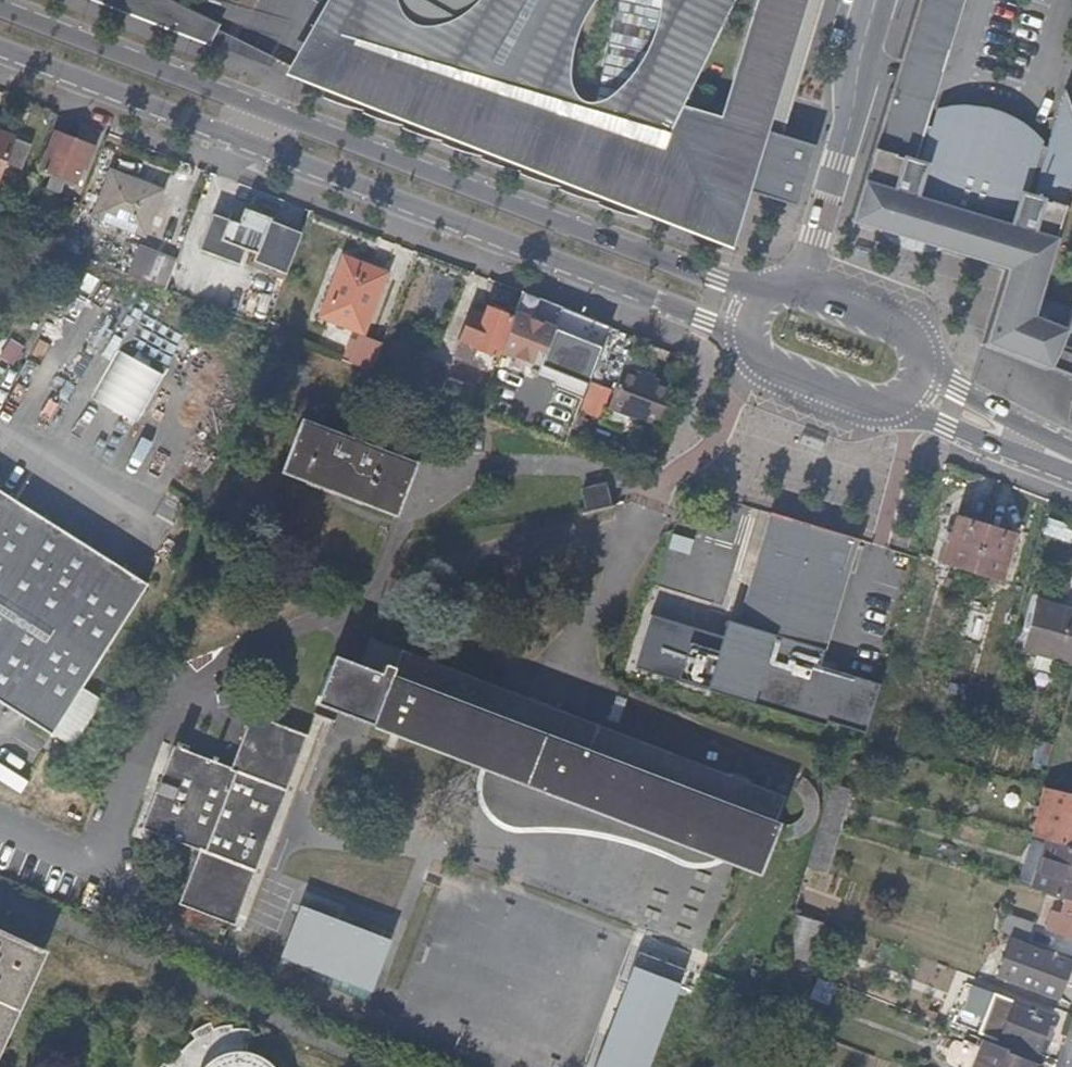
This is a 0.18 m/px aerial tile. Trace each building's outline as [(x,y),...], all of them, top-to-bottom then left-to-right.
[(94,0),(271,70),(276,60),(208,33),(218,13),(185,0),(93,0),(94,0)] [(785,137),(825,0),(761,0),(726,120),(682,107),(708,54),(734,0),(663,0),(662,17),(658,38),(644,66),(627,89),(602,106),(588,106),(576,95),(573,85),(574,69),(580,42),(588,19),(602,0),(330,0),(288,77),(719,246),(736,191),(796,208),(814,147),(785,137)] [(903,41),(897,62),(942,77),(948,55),(903,41)] [(848,222),(1004,270),(982,345),(1047,371),(1057,350),(1058,349),(1065,333),(1071,311),(1071,308),(1039,298),(1071,189),(1071,106),(1071,105),(1066,90),(1048,148),(1007,135),(1004,150),(991,146),(987,163),(964,157),(969,139),(926,126),(934,100),(889,87),(848,222)] [(0,131),(0,168),(3,160),(20,167),(29,142),(0,131)] [(55,132),(40,170),(61,178),(60,183),(75,189),(82,167),(86,167),(93,147),(55,132)] [(93,210),(144,230),(162,184),(111,164),(93,210)] [(249,267),(281,279),(301,232),(268,218),(268,216),(242,205),(236,221),(211,211),(194,251),(232,267),(241,247),(254,254),(249,267)] [(15,215),(0,208),(0,228),(8,231),(15,215)] [(852,250),(850,255),(872,263),(875,254),(853,246),(852,250)] [(132,279),(160,288),(173,260),(144,249),(132,279)] [(322,321),(360,335),(384,271),(341,255),(336,268),(342,271),(322,321)] [(509,317),(486,308),(483,315),(473,311),(457,347),(470,353),(473,347),(494,355),(509,317)] [(515,312),(499,351),(538,366),(541,356),(544,349),(553,327),(515,312)] [(538,366),(586,385),(602,346),(553,327),(538,366)] [(360,335),(349,361),(370,369),(380,343),(360,335)] [(405,383),(423,389),(433,363),(416,356),(405,383)] [(611,406),(656,422),(669,382),(657,378),(642,372),(626,366),(611,406)] [(644,367),(642,372),(657,378),(659,372),(644,367)] [(669,382),(656,422),(659,423),(675,384),(669,382)] [(407,462),(325,431),(315,427),(298,421),(293,434),(290,442),(280,471),(387,513),(407,462)] [(824,448),(826,444),(804,435),(801,444),(822,452),(824,448)] [(604,485),(583,490),(588,511),(608,506),(604,485)] [(77,687),(142,584),(0,494),(0,706),(47,735),(77,687)] [(629,669),(756,710),(810,529),(768,516),(729,643),(645,619),(629,669)] [(969,572),(982,526),(956,518),(941,564),(969,572)] [(1010,534),(982,526),(969,572),(996,579),(1010,534)] [(810,529),(756,710),(820,729),(822,724),(860,737),(876,688),(815,669),(854,542),(810,529)] [(1070,663),(1071,658),(1071,610),(1033,597),(1018,648),(1070,663)] [(763,838),(770,820),(781,793),(365,637),(355,666),(330,657),(314,702),(752,866),(763,838)] [(96,699),(77,687),(47,735),(66,746),(96,699)] [(307,739),(251,716),(230,770),(174,746),(142,828),(197,851),(177,903),(232,925),(307,739)] [(776,823),(770,820),(763,838),(779,841),(789,839),(798,835),(808,829),(811,824),(815,817),(816,810),(816,803),(815,797),(811,790),(806,783),(798,776),(791,790),(797,796),(798,800),(799,804),(799,808),(797,814),(795,817),(792,820),(788,822),(782,824),(776,823)] [(846,787),(828,782),(817,823),(834,829),(846,787)] [(1047,786),(1032,836),(1046,839),(1071,846),(1071,792),(1047,786)] [(834,829),(817,823),(805,864),(822,870),(834,829)] [(1046,839),(1032,888),(1062,897),(1071,900),(1071,846),(1046,839)] [(1062,897),(1057,914),(1050,911),(1044,928),(1071,937),(1071,900),(1062,897)] [(300,907),(281,958),(371,990),(390,940),(300,907)] [(1031,923),(1008,915),(1002,931),(1025,939),(1031,923)] [(0,928),(0,1030),(40,946),(0,928)] [(1015,981),(1027,947),(1012,941),(999,975),(1015,981)] [(1069,963),(1027,947),(1015,981),(1056,997),(1069,963)] [(635,968),(596,1066),(651,1066),(683,987),(635,968)] [(1048,1015),(994,995),(979,1033),(1034,1054),(1048,1015)] [(156,1066),(256,1066),(253,1065),(243,1059),(249,1032),(239,1027),(236,1023),(229,1026),(226,1021),(210,1029),(209,1025),(191,1034),(192,1038),(177,1050),(175,1047),(162,1063),(158,1062),(156,1066)] [(982,1040),(971,1066),(1040,1066),(1042,1063),(1004,1049),(982,1040)]
